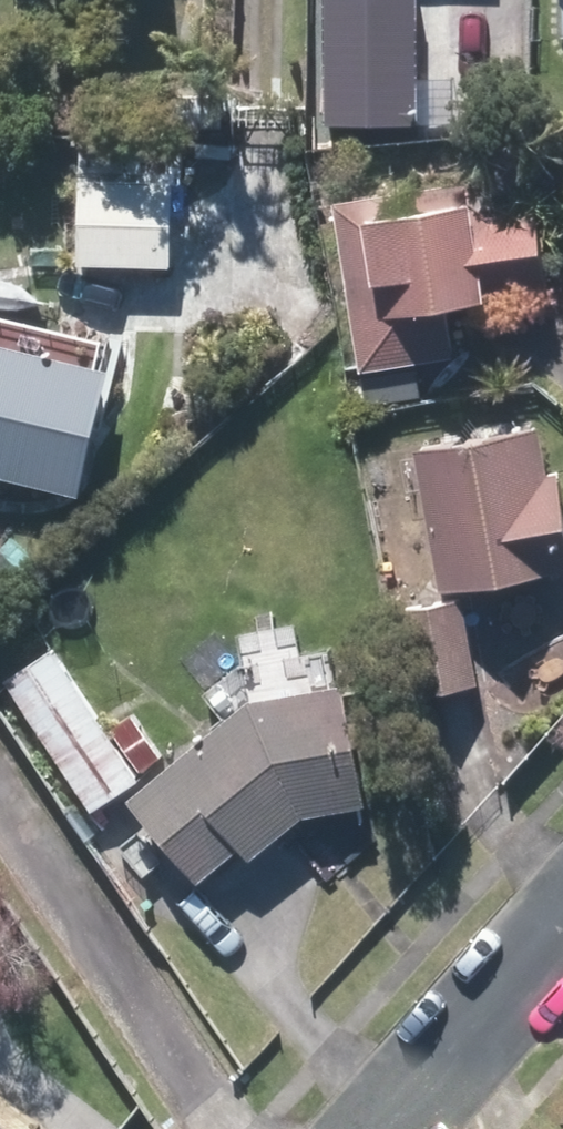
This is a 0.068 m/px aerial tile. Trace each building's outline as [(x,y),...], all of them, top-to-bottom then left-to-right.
[(371,70),(457,72),(458,0),(372,0),(371,70)] [(182,124),(228,125),(229,94),(183,93),(182,124)] [(87,259),(178,262),(183,178),(91,175),(87,259)] [(476,179),(348,196),(370,362),(462,351),(454,293),(556,280),(547,208),(490,215),(486,193),(478,195),(476,179)] [(3,482),(6,469),(90,488),(120,363),(0,334),(0,481),(3,482)] [(449,583),(562,564),(562,469),(554,470),(546,422),(425,443),(449,583)] [(469,594),(409,604),(423,690),(484,681),(469,594)] [(70,657),(21,689),(97,807),(147,775),(70,657)] [(263,692),(141,793),(209,874),(250,841),(258,851),(310,807),(375,799),(360,679),(263,692)] [(50,1118),(0,1080),(0,1128),(41,1128),(50,1118)]
